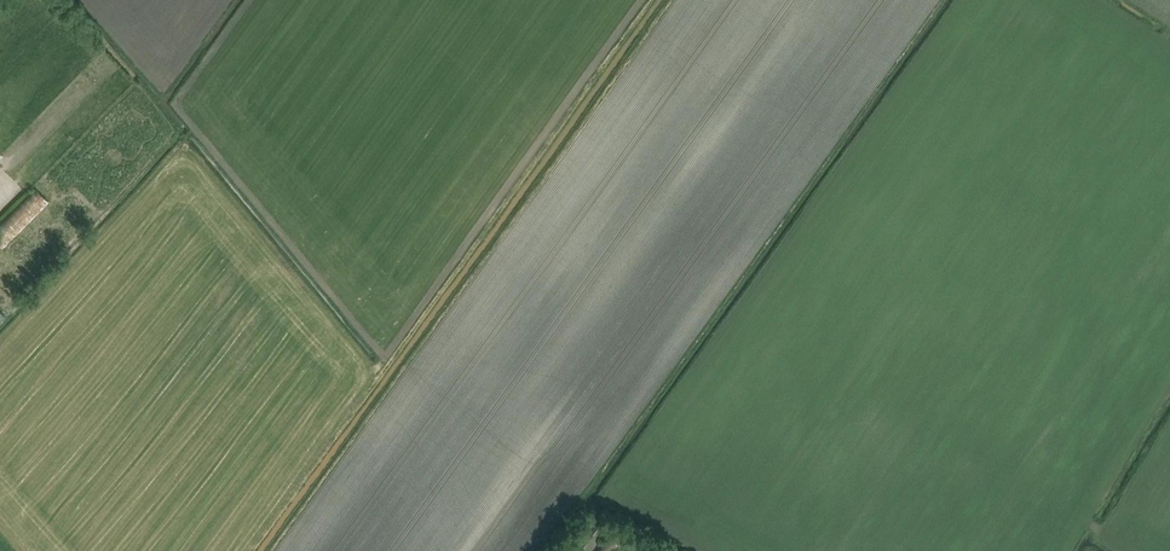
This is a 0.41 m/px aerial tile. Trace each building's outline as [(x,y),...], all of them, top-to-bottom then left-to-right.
[(36,189),(0,226),(0,244),(4,249),(50,202),(36,189)] [(613,531),(598,550),(617,550),(625,540),(613,531)]
